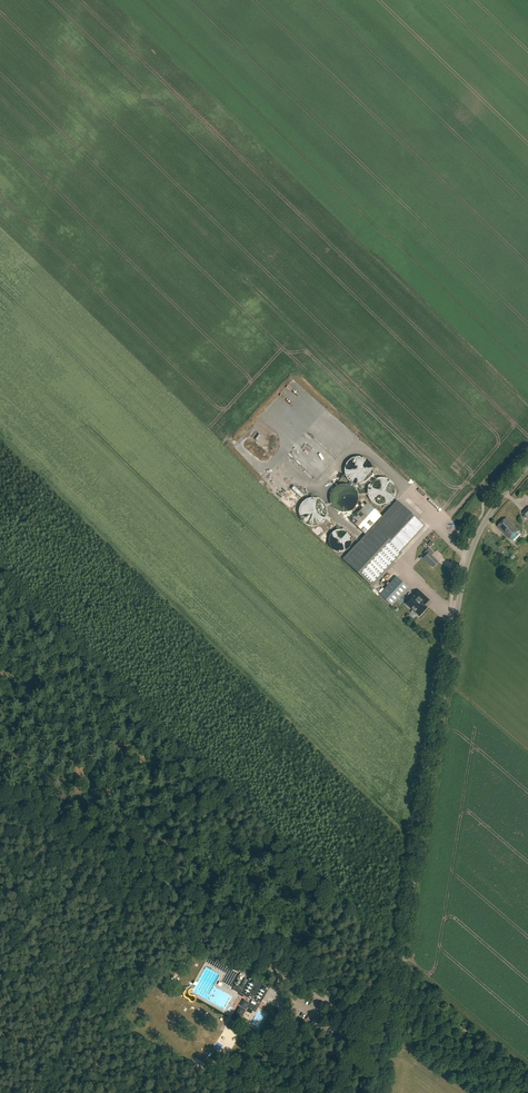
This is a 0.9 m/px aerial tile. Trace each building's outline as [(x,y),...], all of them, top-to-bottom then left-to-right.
[(346,478),(347,479),(348,480),(348,481),(349,482),(350,482),(351,483),(352,484),(354,484),(355,484),(356,485),(357,485),(358,485),(360,485),(361,485),(362,484),(363,484),(364,483),(366,483),(367,482),(368,481),(369,480),(370,479),(371,478),(371,476),(372,475),(372,474),(372,473),(373,472),(373,470),(373,469),(372,468),(372,467),(372,466),(371,464),(371,463),(370,462),(369,461),(368,460),(367,460),(366,459),(365,458),(364,458),(363,457),(362,457),(361,456),(359,456),(358,456),(357,456),(356,457),(355,457),(353,457),(352,458),(351,458),(350,459),(349,460),(348,461),(347,462),(347,463),(346,464),(345,465),(345,466),(345,467),(344,468),(344,469),(344,471),(344,472),(344,473),(345,474),(345,476),(345,477),(346,478)] [(371,502),(372,503),(373,504),(374,504),(376,505),(377,505),(378,506),(379,506),(380,506),(382,506),(383,506),(384,506),(385,505),(386,505),(388,504),(389,504),(390,503),(391,502),(392,502),(392,501),(393,500),(394,499),(394,498),(395,496),(395,495),(395,494),(396,493),(396,492),(396,490),(395,489),(395,488),(395,487),(394,486),(394,484),(393,483),(392,482),(391,481),(390,481),(389,480),(388,479),(387,479),(386,478),(385,478),(384,478),(382,477),(381,477),(380,477),(379,478),(377,478),(376,478),(375,479),(374,479),(373,480),(372,481),(371,482),(370,483),(369,484),(369,485),(368,486),(368,487),(367,488),(367,489),(367,491),(367,492),(367,493),(367,494),(368,496),(368,497),(369,498),(369,499),(370,500),(371,501),(371,502)] [(345,484),(344,484),(343,484),(342,484),(341,484),(340,485),(339,485),(338,485),(337,486),(336,486),(336,487),(335,488),(334,488),(333,489),(333,490),(332,490),(332,491),(331,492),(331,493),(330,494),(330,495),(330,496),(330,497),(330,498),(330,499),(330,500),(330,501),(330,502),(331,503),(331,504),(331,505),(332,506),(332,507),(333,507),(334,508),(335,509),(336,510),(337,511),(338,511),(339,512),(340,512),(341,512),(342,512),(343,513),(344,513),(345,513),(346,512),(347,512),(348,512),(349,512),(350,511),(351,511),(352,510),(353,509),(354,509),(354,508),(355,507),(356,506),(356,505),(357,505),(357,504),(357,503),(358,501),(358,500),(358,499),(358,498),(358,497),(358,496),(358,495),(358,494),(357,494),(357,493),(356,492),(356,491),(355,490),(354,489),(354,488),(353,488),(352,487),(351,486),(350,486),(349,485),(348,485),(347,485),(346,484),(345,484)] [(295,486),(292,489),(302,497),(304,495),(295,486)] [(285,494),(283,496),(290,502),(292,500),(285,494)] [(303,522),(304,523),(305,524),(306,524),(307,525),(308,525),(309,526),(311,526),(312,526),(313,526),(314,526),(315,526),(317,526),(318,525),(319,525),(320,524),(321,523),(322,523),(323,522),(324,521),(324,520),(325,519),(326,518),(326,517),(326,515),(327,514),(327,513),(327,512),(327,510),(327,509),(326,508),(326,507),(326,506),(325,505),(324,504),(324,503),(323,502),(322,501),(321,500),(320,499),(319,499),(317,498),(316,498),(315,498),(314,498),(313,498),(311,498),(310,498),(309,498),(308,498),(306,499),(305,500),(304,500),(303,501),(302,502),(302,503),(301,504),(300,505),(300,506),(299,507),(299,508),(299,510),(298,511),(298,512),(298,513),(299,515),(299,516),(299,517),(300,518),(301,519),(301,520),(302,521),(303,522)] [(350,521),(365,534),(381,516),(367,503),(350,521)] [(401,503),(379,526),(403,549),(425,526),(401,503)] [(519,530),(507,517),(498,526),(514,542),(521,535),(518,532),(519,530)] [(370,584),(403,549),(379,526),(346,561),(370,584)] [(332,549),(333,550),(334,551),(335,552),(336,552),(337,552),(338,552),(339,552),(340,552),(341,552),(342,552),(343,552),(344,551),(345,551),(346,550),(347,550),(348,549),(349,548),(350,547),(350,546),(350,545),(351,544),(351,543),(351,542),(351,541),(351,540),(351,539),(351,538),(351,537),(350,536),(350,535),(349,534),(348,533),(347,532),(346,532),(346,531),(345,531),(344,530),(343,530),(342,530),(341,529),(340,529),(339,529),(338,530),(337,530),(336,530),(335,530),(334,531),(333,531),(333,532),(332,533),(331,533),(331,534),(330,535),(330,536),(329,537),(329,538),(329,539),(328,540),(328,541),(328,542),(329,543),(329,544),(329,545),(330,546),(330,547),(331,548),(331,549),(332,549)] [(434,553),(429,548),(424,553),(426,555),(423,558),(433,568),(439,562),(432,555),(434,553)] [(409,588),(396,577),(380,594),(392,605),(409,588)] [(414,595),(406,604),(413,610),(412,612),(416,616),(417,614),(419,616),(427,608),(423,604),(428,599),(422,593),(417,598),(414,595)] [(269,988),(250,977),(243,989),(236,985),(233,990),(240,994),(239,995),(243,997),(244,996),(256,1003),(255,1005),(251,1003),(248,1008),(256,1012),(269,988)]
